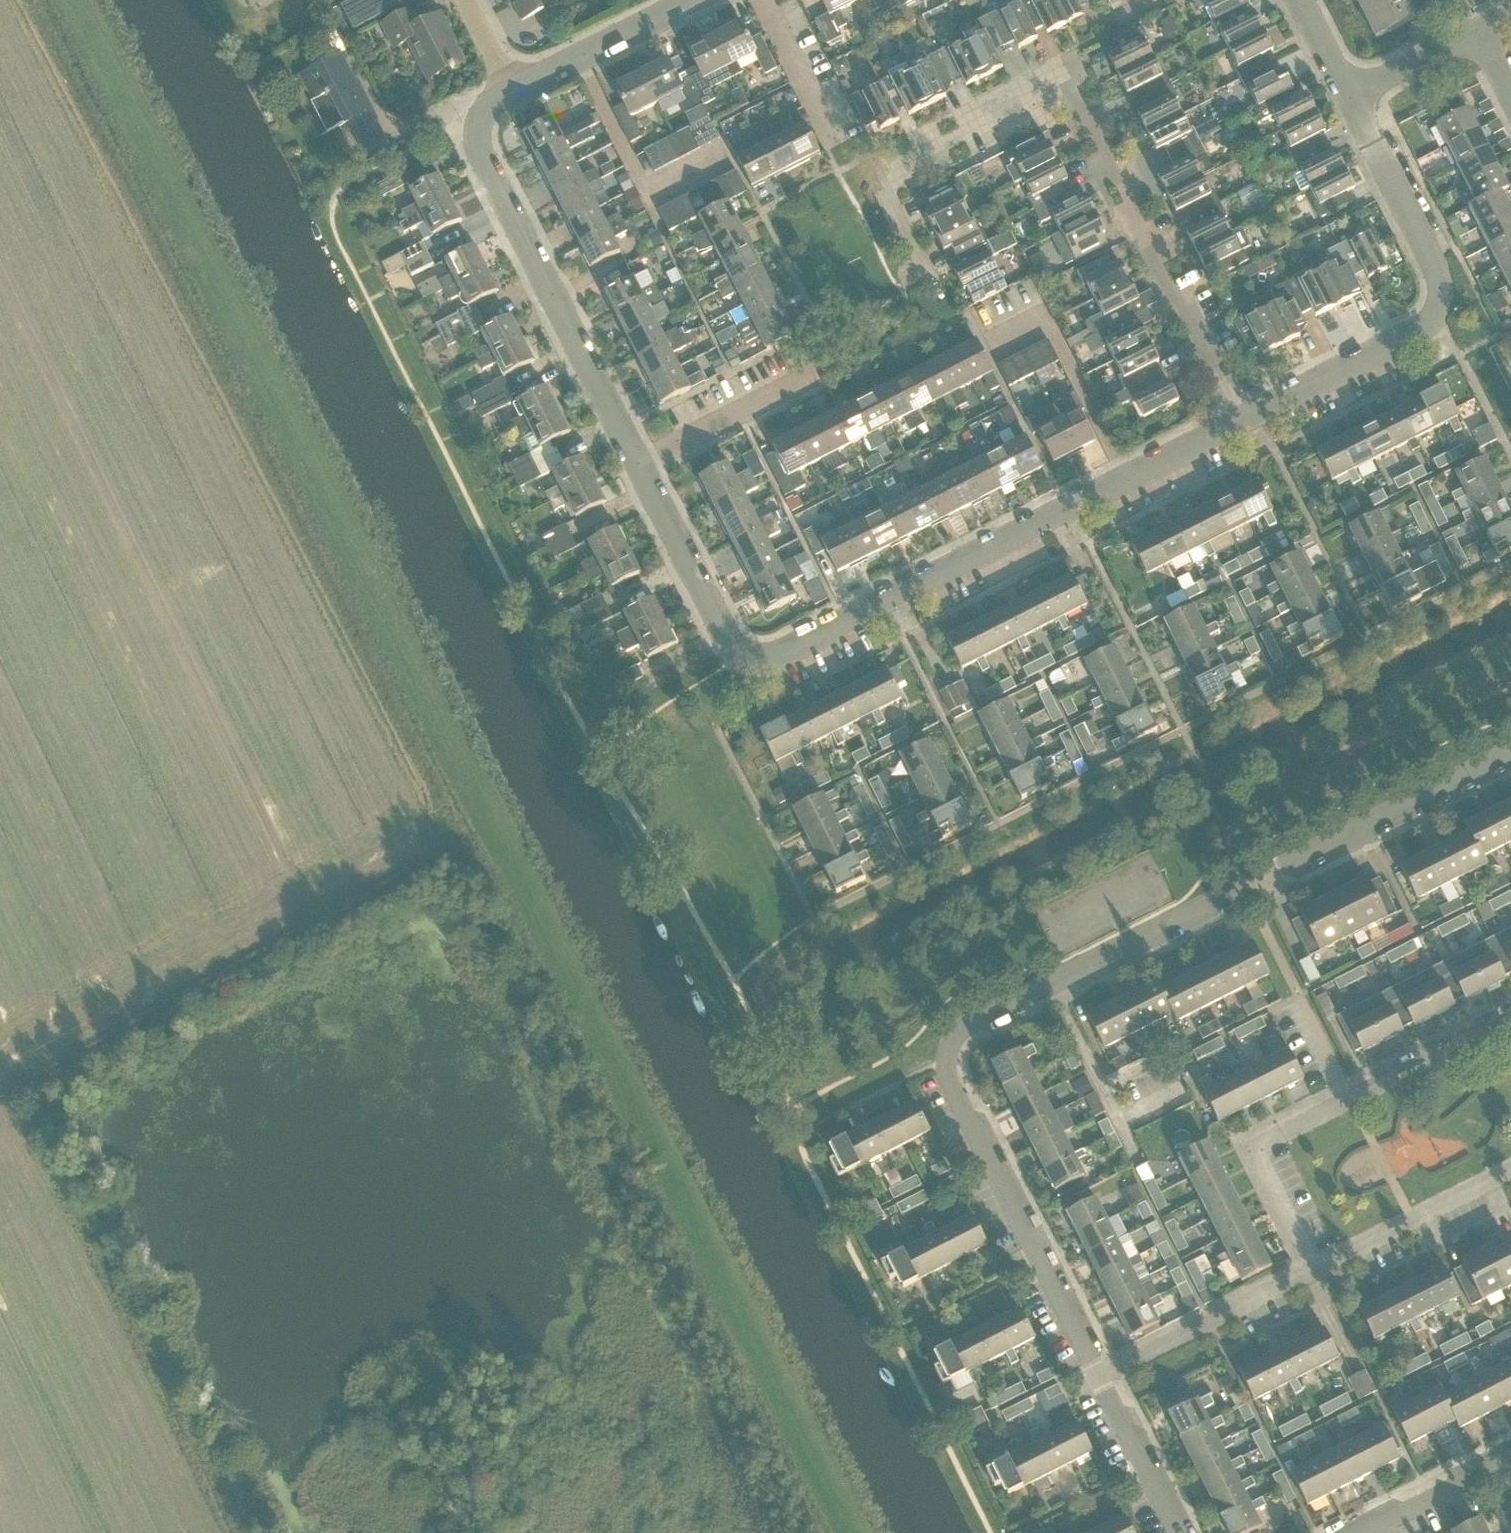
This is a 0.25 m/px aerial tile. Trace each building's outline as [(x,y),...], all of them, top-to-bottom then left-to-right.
[(340,5),(353,29),(401,5),(398,0),(349,0),(340,5)] [(522,20),(544,9),(540,0),(520,0),(521,0),(514,4),(522,20)] [(829,14),(816,20),(828,44),(842,36),(838,27),(847,22),(840,9),(853,3),(851,0),(822,0),(829,14)] [(880,6),(885,15),(899,8),(895,0),(867,0),(872,9),(880,6)] [(1034,31),(1044,26),(1048,33),(1066,24),(1053,0),(1018,0),(1017,0),(1019,4),(1033,31),(1034,31)] [(1066,24),(1084,15),(1080,7),(1091,2),(1090,0),(1053,0),(1066,24)] [(1250,3),(1248,0),(1199,0),(1203,7),(1206,5),(1215,20),(1242,6),(1242,7),(1250,3)] [(1376,37),(1416,17),(1408,0),(1358,0),(1376,37)] [(1003,7),(989,14),(1005,45),(1015,40),(1019,47),(1038,38),(1034,31),(1033,31),(1019,4),(1005,11),(1003,7)] [(1222,34),(1229,49),(1264,31),(1255,13),(1247,17),(1242,7),(1242,6),(1215,20),(1211,22),(1218,36),(1222,34)] [(411,12),(384,26),(395,47),(409,40),(429,79),(463,62),(439,15),(418,25),(411,12)] [(985,77),(1003,67),(994,51),(1005,45),(989,14),(976,21),(978,26),(964,33),(968,40),(967,41),(985,77)] [(1171,17),(1160,22),(1168,37),(1179,31),(1171,17)] [(743,73),(738,62),(755,53),(766,74),(778,68),(761,34),(750,40),(741,22),(715,35),(736,76),(743,73)] [(1144,26),(1111,42),(1117,53),(1109,57),(1118,75),(1155,56),(1147,41),(1151,39),(1144,26)] [(1233,66),(1240,79),(1271,63),(1266,53),(1273,49),(1264,31),(1229,49),(1237,64),(1233,66)] [(715,35),(689,49),(697,66),(687,72),(704,105),(716,99),(711,89),(736,76),(715,35)] [(951,45),(936,53),(952,84),(963,78),(966,86),(985,77),(967,41),(952,48),(951,45)] [(906,63),(927,105),(946,96),(942,89),(952,84),(936,53),(927,57),(925,54),(906,63)] [(353,130),(355,129),(368,154),(386,144),(374,119),(375,119),(363,95),(361,96),(340,56),(290,81),(291,82),(302,76),(314,100),(312,101),(327,131),(318,136),(318,137),(349,121),(353,130)] [(1162,71),(1155,56),(1118,75),(1128,93),(1135,89),(1140,100),(1171,84),(1164,70),(1162,71)] [(667,59),(641,73),(657,103),(682,91),(692,112),(704,105),(687,72),(676,77),(667,59)] [(910,115),(927,105),(906,63),(888,72),(890,76),(879,82),(881,86),(881,85),(895,113),(896,112),(906,107),(910,115)] [(1271,63),(1240,79),(1234,82),(1236,86),(1242,83),(1247,93),(1251,91),(1258,105),(1258,106),(1285,92),(1286,93),(1293,89),(1284,70),(1276,74),(1271,63)] [(643,137),(632,116),(657,103),(641,73),(615,86),(624,104),(613,109),(631,143),(643,137)] [(1148,132),(1183,114),(1176,99),(1178,98),(1171,84),(1140,100),(1146,110),(1139,113),(1148,132)] [(865,89),(851,96),(867,127),(877,122),(881,129),(900,120),(896,112),(895,113),(881,85),(881,86),(866,93),(865,89)] [(1273,116),(1281,130),(1316,112),(1307,94),(1291,102),(1286,93),(1285,92),(1258,106),(1258,105),(1254,107),(1261,122),(1273,116)] [(1494,110),(1489,100),(1479,105),(1484,115),(1494,110)] [(1437,125),(1447,146),(1479,129),(1469,109),(1437,125)] [(783,136),(797,164),(820,153),(798,110),(789,114),(796,129),(783,136)] [(1284,146),(1291,161),(1323,145),(1318,134),(1326,131),(1316,112),(1281,130),(1288,145),(1284,146)] [(553,118),(524,133),(535,156),(585,130),(602,122),(597,113),(560,132),(553,118)] [(1191,128),(1183,114),(1148,132),(1157,150),(1165,146),(1170,156),(1201,141),(1194,127),(1191,128)] [(699,122),(710,143),(721,138),(710,117),(699,122)] [(1504,129),(1499,119),(1489,124),(1494,134),(1504,129)] [(752,187),(775,175),(750,126),(747,121),(738,126),(751,151),(737,158),(752,187)] [(689,127),(700,149),(710,143),(699,122),(689,127)] [(750,126),(775,175),(797,164),(783,136),(770,143),(759,122),(750,126)] [(678,133),(688,154),(700,149),(689,127),(678,133)] [(1489,148),(1479,129),(1447,146),(1457,165),(1489,148)] [(585,130),(535,156),(547,178),(576,163),(569,150),(583,143),(583,141),(589,138),(585,130)] [(1227,132),(1216,137),(1221,146),(1231,141),(1227,132)] [(667,139),(677,160),(688,154),(678,133),(667,139)] [(1042,148),(1036,136),(1005,152),(1012,166),(1007,168),(1015,183),(1023,179),(1057,162),(1048,145),(1042,148)] [(1509,138),(1499,143),(1504,154),(1510,150),(1510,143),(1509,138)] [(656,144),(666,166),(677,160),(667,139),(656,144)] [(1207,154),(1201,141),(1170,156),(1175,167),(1158,175),(1167,194),(1203,176),(1195,160),(1207,154)] [(644,150),(655,171),(666,166),(656,144),(644,150)] [(1301,192),(1310,187),(1345,169),(1336,151),(1328,155),(1323,145),(1291,161),(1298,173),(1293,176),(1301,192)] [(1499,168),(1489,148),(1457,165),(1466,184),(1499,168)] [(1067,181),(1057,162),(1023,179),(1031,195),(1027,197),(1034,209),(1065,194),(1060,185),(1067,181)] [(576,163),(547,178),(558,200),(601,178),(597,169),(583,176),(576,163)] [(1466,184),(1476,203),(1477,204),(1501,191),(1501,192),(1509,188),(1499,168),(1466,184)] [(1355,188),(1345,169),(1310,187),(1317,201),(1313,203),(1320,217),(1351,201),(1346,192),(1355,188)] [(725,176),(736,197),(747,191),(736,170),(725,176)] [(375,186),(381,197),(410,183),(405,171),(375,186)] [(417,204),(402,211),(407,220),(450,198),(438,175),(410,190),(417,204)] [(728,201),(736,197),(725,176),(714,181),(725,203),(728,201)] [(1210,190),(1203,176),(1167,194),(1176,212),(1184,208),(1189,218),(1221,202),(1214,189),(1210,190)] [(601,178),(558,200),(569,222),(598,207),(591,194),(605,187),(601,178)] [(996,179),(987,183),(993,193),(1001,188),(996,179)] [(714,208),(725,203),(714,181),(703,187),(714,208)] [(959,184),(927,200),(933,210),(925,214),(935,232),(969,215),(961,199),(965,197),(959,184)] [(703,214),(714,208),(703,187),(692,193),(703,214)] [(1479,227),(1510,211),(1510,210),(1501,192),(1501,191),(1477,204),(1476,203),(1469,207),(1479,227)] [(699,216),(703,214),(692,193),(681,198),(692,220),(699,216)] [(1070,204),(1065,194),(1034,209),(1041,223),(1053,217),(1061,232),(1096,214),(1087,196),(1070,204)] [(405,232),(426,221),(433,236),(462,221),(450,198),(407,220),(400,223),(405,232)] [(681,198),(670,204),(681,225),(692,220),(681,198)] [(714,208),(703,214),(699,216),(707,232),(692,239),(696,247),(739,224),(728,201),(725,203),(714,208)] [(1221,202),(1189,218),(1194,228),(1187,232),(1196,251),(1231,233),(1223,218),(1228,216),(1221,202)] [(658,210),(669,231),(681,225),(670,204),(658,210)] [(598,207),(569,222),(580,244),(623,222),(619,213),(605,220),(598,207)] [(1479,227),(1489,247),(1510,235),(1510,211),(1479,227)] [(1461,213),(1452,217),(1455,225),(1465,221),(1461,213)] [(1105,232),(1096,214),(1061,232),(1053,236),(1061,251),(1065,249),(1072,263),(1104,247),(1098,236),(1105,232)] [(976,228),(969,215),(935,232),(944,250),(952,247),(957,257),(988,241),(980,226),(976,228)] [(614,238),(628,231),(623,222),(580,244),(592,267),(621,252),(614,238)] [(751,246),(739,224),(696,247),(701,256),(716,248),(722,261),(751,246)] [(1458,227),(1452,230),(1456,239),(1473,230),(1471,225),(1460,230),(1458,227)] [(1242,228),(1231,233),(1196,251),(1205,269),(1213,265),(1218,276),(1249,261),(1244,250),(1251,246),(1242,228)] [(657,231),(643,238),(649,250),(663,243),(657,231)] [(1010,231),(999,237),(1006,250),(1017,244),(1010,231)] [(1351,238),(1338,244),(1354,276),(1364,270),(1369,279),(1387,269),(1370,234),(1353,242),(1351,238)] [(1492,253),(1499,266),(1510,260),(1510,235),(1489,247),(1492,253)] [(962,267),(954,271),(964,290),(967,288),(975,305),(1007,288),(991,256),(995,254),(988,241),(957,257),(962,267)] [(423,243),(400,255),(406,265),(429,253),(423,243)] [(1317,272),(1334,307),(1353,298),(1349,290),(1359,285),(1354,276),(1338,244),(1324,252),(1330,265),(1317,272)] [(453,274),(438,282),(442,291),(486,269),(474,246),(446,260),(453,274)] [(762,268),(751,246),(722,261),(729,274),(714,281),(719,290),(762,268)] [(435,265),(429,253),(406,265),(412,277),(435,265)] [(1041,254),(1029,260),(1041,283),(1052,276),(1041,254)] [(1130,281),(1121,262),(1113,266),(1108,256),(1076,272),(1082,285),(1087,283),(1095,299),(1130,281)] [(1499,266),(1508,285),(1510,284),(1510,260),(1499,266)] [(773,290),(762,268),(719,290),(724,300),(739,292),(745,305),(773,290)] [(481,315),(475,303),(498,292),(486,269),(442,291),(447,299),(462,292),(469,306),(457,312),(458,314),(437,325),(442,335),(481,315)] [(1316,316),(1334,307),(1317,272),(1301,280),(1299,276),(1286,283),(1301,313),(1312,308),(1316,316)] [(605,292),(617,315),(660,293),(655,284),(641,291),(634,277),(605,292)] [(428,281),(417,287),(423,299),(434,294),(428,281)] [(1095,299),(1102,313),(1085,322),(1088,329),(1067,340),(1070,347),(1097,333),(1128,318),(1136,314),(1131,303),(1139,299),(1130,281),(1095,299)] [(1291,318),(1301,313),(1286,283),(1273,290),(1279,302),(1264,309),(1282,345),(1300,336),(1291,318)] [(784,313),(773,290),(745,305),(752,318),(737,326),(742,334),(784,313)] [(1500,292),(1489,298),(1496,311),(1507,305),(1500,292)] [(664,302),(660,293),(617,315),(628,337),(657,322),(650,309),(664,302)] [(1263,354),(1282,345),(1264,309),(1249,317),(1247,313),(1233,320),(1249,352),(1260,347),(1263,354)] [(796,335),(784,313),(742,334),(747,344),(761,337),(768,350),(796,335)] [(522,339),(510,316),(487,328),(481,315),(442,335),(448,346),(469,336),(470,337),(482,330),(489,345),(475,352),(479,361),(522,339)] [(1133,328),(1128,318),(1097,333),(1104,347),(1107,345),(1115,360),(1150,342),(1141,324),(1133,328)] [(628,337),(639,359),(682,337),(677,328),(663,335),(657,322),(628,337)] [(733,326),(724,330),(730,340),(738,336),(733,326)] [(689,333),(682,337),(686,346),(694,342),(689,333)] [(639,359),(650,381),(679,367),(672,353),(686,346),(682,337),(639,359)] [(494,384),(473,395),(478,406),(501,394),(516,387),(509,374),(533,362),(522,339),(479,361),(484,370),(498,363),(505,376),(493,382),(494,384)] [(1036,346),(1047,367),(1059,360),(1048,339),(1036,346)] [(955,348),(972,382),(983,377),(990,391),(1000,386),(977,340),(965,346),(964,344),(955,348)] [(1159,361),(1150,342),(1115,360),(1123,375),(1119,377),(1126,390),(1158,374),(1153,364),(1159,361)] [(1023,352),(1034,373),(1047,367),(1036,346),(1023,352)] [(960,388),(972,382),(955,348),(946,353),(947,355),(936,361),(959,407),(967,402),(960,388)] [(1011,358),(1022,380),(1034,373),(1023,352),(1011,358)] [(1011,358),(998,365),(1009,386),(1022,380),(1011,358)] [(950,411),(959,407),(936,361),(924,367),(923,365),(914,369),(931,403),(943,397),(950,411)] [(650,381),(662,404),(705,382),(700,372),(686,380),(679,367),(650,381)] [(918,428),(927,423),(920,409),(931,403),(914,369),(905,373),(907,376),(895,382),(918,428)] [(1163,384),(1158,374),(1126,390),(1114,396),(1117,403),(1129,397),(1133,404),(1137,402),(1145,417),(1179,400),(1169,381),(1163,384)] [(903,418),(910,432),(918,428),(895,382),(883,388),(882,385),(873,390),(891,424),(903,418)] [(524,415),(509,423),(514,432),(557,410),(546,387),(517,401),(524,415)] [(1420,399),(1435,428),(1449,421),(1455,433),(1462,430),(1456,418),(1457,417),(1442,388),(1420,399)] [(854,403),(878,448),(885,444),(878,430),(891,424),(873,390),(865,394),(866,397),(854,403)] [(1058,420),(1075,454),(1084,450),(1083,447),(1095,441),(1080,412),(1084,410),(1075,392),(1061,399),(1069,415),(1058,420)] [(501,394),(478,406),(484,417),(507,406),(501,394)] [(1400,410),(1415,438),(1435,428),(1420,399),(1400,410)] [(833,410),(850,445),(862,439),(871,458),(880,453),(878,448),(854,403),(843,409),(841,406),(833,410)] [(514,432),(518,440),(533,433),(541,447),(569,433),(557,410),(514,432)] [(814,423),(837,469),(845,464),(838,451),(850,445),(833,410),(824,415),(825,417),(814,423)] [(1382,419),(1396,448),(1415,438),(1400,410),(1382,419)] [(1072,456),(1075,454),(1058,420),(1047,426),(1039,412),(1025,419),(1033,435),(1038,432),(1053,462),(1065,456),(1067,459),(1072,456)] [(1005,448),(1022,481),(1031,477),(1030,474),(1042,468),(1015,415),(1006,420),(1017,442),(1005,448)] [(1361,429),(1376,458),(1396,448),(1382,419),(1361,429)] [(821,460),(828,473),(837,469),(814,423),(802,429),(801,427),(792,431),(810,466),(821,460)] [(1341,440),(1355,469),(1376,458),(1361,429),(1341,440)] [(766,457),(774,472),(785,495),(805,485),(798,472),(810,466),(792,431),(783,435),(785,438),(773,444),(777,452),(766,457)] [(978,444),(1001,489),(1012,483),(1014,486),(1022,481),(1005,448),(993,454),(986,440),(978,444)] [(1318,451),(1333,480),(1347,473),(1353,485),(1360,481),(1355,469),(1341,440),(1318,451)] [(885,444),(878,448),(880,453),(883,459),(891,455),(885,444)] [(965,468),(982,502),(990,498),(989,495),(1001,489),(978,444),(969,448),(976,462),(965,468)] [(1459,447),(1448,453),(1453,462),(1463,457),(1459,447)] [(1448,453),(1437,458),(1442,467),(1453,462),(1448,453)] [(531,454),(509,465),(514,476),(536,464),(531,454)] [(932,454),(923,459),(928,469),(937,464),(932,454)] [(560,485),(545,493),(550,502),(593,480),(581,457),(553,471),(560,485)] [(699,477),(711,500),(754,478),(766,472),(760,459),(747,466),(749,470),(735,477),(728,463),(699,477)] [(1456,501),(1467,495),(1468,496),(1497,481),(1485,459),(1456,474),(1463,488),(1452,494),(1456,501)] [(937,464),(960,510),(972,504),(973,506),(982,502),(965,468),(953,474),(946,460),(937,464)] [(514,476),(520,488),(543,477),(536,464),(514,476)] [(924,489),(941,523),(950,518),(948,516),(960,510),(937,464),(928,469),(936,483),(924,489)] [(1408,473),(1413,482),(1423,477),(1419,468),(1408,473)] [(1402,488),(1413,482),(1408,473),(1397,478),(1402,488)] [(759,488),(754,478),(711,500),(723,522),(751,508),(745,495),(759,488)] [(550,502),(554,511),(569,503),(576,517),(605,503),(593,480),(550,502)] [(897,485),(919,530),(931,525),(932,527),(941,523),(924,489),(912,495),(905,481),(897,485)] [(1507,502),(1497,481),(1468,496),(1474,508),(1462,514),(1466,521),(1477,516),(1478,516),(1507,502)] [(1235,493),(1250,523),(1264,516),(1269,527),(1277,523),(1271,512),(1272,512),(1257,482),(1235,493)] [(857,485),(848,490),(851,497),(852,498),(852,499),(862,495),(857,485)] [(883,510),(900,543),(909,539),(908,536),(919,530),(897,485),(888,490),(895,504),(883,510)] [(848,490),(839,495),(843,502),(852,498),(851,497),(848,490)] [(1382,491),(1371,497),(1375,505),(1387,499),(1382,491)] [(1215,504),(1230,533),(1250,523),(1235,493),(1215,504)] [(798,497),(787,502),(792,513),(803,507),(798,497)] [(1427,503),(1432,514),(1441,509),(1436,498),(1427,503)] [(856,506),(879,551),(891,545),(892,548),(900,543),(883,510),(872,516),(865,502),(856,506)] [(1507,502),(1478,516),(1488,536),(1510,524),(1510,510),(1507,502)] [(1215,504),(1195,514),(1210,543),(1230,533),(1215,504)] [(843,530),(860,564),(868,560),(867,557),(879,551),(856,506),(847,511),(854,524),(843,530)] [(1411,511),(1416,521),(1425,517),(1420,506),(1411,511)] [(758,521),(751,508),(723,522),(734,544),(776,523),(776,522),(772,514),(758,521)] [(1441,509),(1432,514),(1437,524),(1447,520),(1441,509)] [(779,511),(772,514),(776,522),(783,518),(779,511)] [(1350,528),(1361,550),(1390,535),(1379,513),(1350,528)] [(1175,524),(1190,554),(1203,547),(1209,558),(1216,555),(1210,543),(1195,514),(1175,524)] [(1425,517),(1416,521),(1421,532),(1431,527),(1425,517)] [(827,550),(838,572),(850,566),(851,568),(860,564),(843,530),(831,536),(824,522),(804,532),(816,556),(827,550)] [(781,532),(776,523),(734,544),(745,566),(773,552),(767,540),(781,532)] [(567,524),(544,536),(550,546),(572,535),(567,524)] [(1175,524),(1154,534),(1169,564),(1190,554),(1175,524)] [(1498,557),(1510,551),(1510,524),(1488,536),(1494,549),(1483,555),(1487,563),(1498,557)] [(596,556),(581,563),(585,573),(629,550),(617,528),(589,542),(596,556)] [(1270,556),(1288,547),(1280,532),(1262,542),(1270,556)] [(1133,545),(1148,575),(1169,564),(1154,534),(1133,545)] [(578,547),(572,535),(550,546),(556,558),(578,547)] [(1400,555),(1390,535),(1361,550),(1371,570),(1400,555)] [(1447,543),(1453,554),(1462,549),(1457,539),(1447,543)] [(1262,546),(1251,552),(1256,561),(1266,556),(1262,546)] [(1440,547),(1431,551),(1436,562),(1445,557),(1440,547)] [(1462,549),(1453,554),(1458,565),(1467,560),(1462,549)] [(585,573),(590,581),(605,573),(612,588),(640,573),(629,550),(585,573)] [(745,566),(756,588),(798,567),(794,558),(780,565),(773,552),(745,566)] [(1300,553),(1271,568),(1282,590),(1311,576),(1300,553)] [(1371,570),(1381,589),(1410,575),(1400,555),(1371,570)] [(1440,570),(1441,573),(1451,568),(1445,557),(1436,562),(1440,570)] [(1233,561),(1222,567),(1227,576),(1238,570),(1233,561)] [(1381,589),(1392,611),(1421,596),(1414,583),(1426,577),(1425,576),(1440,570),(1436,562),(1422,569),(1410,575),(1381,589)] [(803,577),(798,567),(756,588),(768,611),(796,597),(789,584),(803,577)] [(1050,587),(1065,616),(1086,605),(1071,576),(1050,587)] [(1292,610),(1321,595),(1311,576),(1282,590),(1289,602),(1278,608),(1281,615),(1292,610)] [(1194,585),(1183,590),(1188,600),(1199,594),(1194,585)] [(1030,597),(1045,626),(1058,619),(1064,632),(1071,628),(1065,616),(1050,587),(1030,597)] [(1240,596),(1246,606),(1255,602),(1250,591),(1240,596)] [(602,595),(580,607),(585,617),(607,606),(602,595)] [(1291,636),(1303,630),(1332,616),(1321,595),(1292,610),(1299,623),(1287,628),(1291,636)] [(1010,608),(1024,636),(1045,626),(1030,597),(1010,608)] [(632,626),(617,634),(621,643),(665,621),(653,598),(624,613),(632,626)] [(1235,600),(1226,605),(1231,615),(1241,611),(1235,600)] [(1260,612),(1255,602),(1246,606),(1251,617),(1260,612)] [(614,618),(607,606),(585,617),(592,630),(614,618)] [(1165,622),(1176,643),(1205,628),(1194,607),(1165,622)] [(989,618),(1004,647),(1017,640),(1023,652),(1030,648),(1024,636),(1010,608),(989,618)] [(1231,615),(1237,626),(1246,622),(1241,611),(1231,615)] [(1302,657),(1313,651),(1342,636),(1332,616),(1303,630),(1309,643),(1298,648),(1302,657)] [(969,628),(984,657),(1004,647),(989,618),(969,628)] [(621,643),(626,652),(641,644),(648,658),(676,644),(665,621),(621,643)] [(1216,623),(1205,628),(1176,643),(1186,663),(1215,649),(1208,636),(1220,630),(1216,623)] [(948,639),(963,668),(977,660),(983,673),(990,669),(984,657),(969,628),(948,639)] [(1262,638),(1267,649),(1276,644),(1271,633),(1262,638)] [(1077,641),(1082,650),(1092,645),(1088,635),(1077,641)] [(1246,645),(1251,656),(1261,651),(1255,640),(1246,645)] [(1071,655),(1082,650),(1077,641),(1066,646),(1071,655)] [(1276,644),(1267,649),(1272,659),(1282,655),(1276,644)] [(1125,668),(1115,647),(1087,662),(1097,683),(1125,668)] [(1030,648),(1023,652),(1029,663),(1036,659),(1030,648)] [(1186,663),(1196,682),(1224,668),(1215,649),(1186,663)] [(1037,661),(1042,671),(1052,665),(1048,656),(1037,661)] [(1031,676),(1042,671),(1037,661),(1026,667),(1031,676)] [(1196,682),(1207,705),(1236,690),(1229,677),(1241,671),(1237,664),(1225,669),(1224,668),(1196,682)] [(886,670),(865,681),(880,710),(901,699),(894,686),(906,680),(898,665),(887,671),(886,670)] [(610,695),(645,677),(639,666),(604,684),(610,695)] [(1051,672),(1048,677),(1052,685),(1066,678),(1060,667),(1051,672)] [(1095,709),(1107,703),(1136,689),(1125,668),(1097,683),(1104,696),(1092,702),(1095,709)] [(1003,694),(1013,689),(1009,679),(998,685),(1003,694)] [(885,721),(880,710),(865,681),(845,691),(859,720),(872,713),(878,725),(885,721)] [(987,690),(992,699),(1003,694),(998,685),(987,690)] [(954,686),(941,693),(951,713),(964,706),(954,686)] [(1146,709),(1136,689),(1107,703),(1118,723),(1146,709)] [(845,691),(824,701),(839,730),(859,720),(845,691)] [(1051,694),(1042,698),(1047,709),(1056,705),(1051,694)] [(1061,703),(1067,714),(1076,709),(1071,698),(1061,703)] [(839,730),(824,701),(804,712),(819,741),(832,734),(838,746),(845,743),(839,730)] [(1019,723),(1008,701),(980,716),(990,737),(1019,723)] [(1047,709),(1052,720),(1061,715),(1056,705),(1047,709)] [(1117,751),(1128,745),(1157,730),(1146,709),(1118,723),(1124,736),(1112,742),(1117,751)] [(804,712),(784,722),(798,751),(819,741),(804,712)] [(763,733),(777,762),(791,755),(797,767),(804,763),(798,751),(784,722),(763,733)] [(1001,757),(1029,743),(1019,723),(990,737),(1001,757)] [(1085,727),(1076,732),(1081,742),(1090,738),(1085,727)] [(897,744),(908,738),(903,729),(893,734),(897,744)] [(882,740),(887,749),(897,744),(893,734),(882,740)] [(1071,734),(1061,739),(1067,749),(1076,745),(1071,734)] [(1001,757),(1011,778),(1039,763),(1033,751),(1045,745),(1041,737),(1029,743),(1001,757)] [(1081,742),(1087,753),(1096,749),(1090,738),(1081,742)] [(940,762),(930,741),(901,756),(911,777),(940,762)] [(1067,749),(1072,760),(1081,756),(1076,745),(1067,749)] [(862,749),(852,755),(857,764),(867,758),(862,749)] [(1021,799),(1050,785),(1043,771),(1055,765),(1051,757),(1039,763),(1011,778),(1021,799)] [(951,783),(940,762),(911,777),(922,797),(951,783)] [(813,779),(818,789),(829,783),(824,774),(813,779)] [(807,794),(818,789),(813,779),(803,785),(807,794)] [(880,780),(871,785),(876,795),(886,791),(880,780)] [(921,823),(932,818),(961,803),(951,783),(922,797),(928,810),(917,815),(921,823)] [(786,786),(774,791),(780,804),(792,798),(786,786)] [(865,788),(856,792),(861,803),(870,798),(865,788)] [(794,810),(805,831),(833,817),(827,804),(839,798),(835,790),(823,796),(823,795),(794,810)] [(876,795),(882,806),(891,802),(886,791),(876,795)] [(861,803),(866,814),(876,809),(870,798),(861,803)] [(1505,846),(1510,843),(1510,802),(1489,813),(1505,846)] [(972,824),(961,803),(932,818),(939,831),(927,836),(931,845),(972,824)] [(815,851),(844,837),(837,824),(849,818),(845,810),(833,817),(805,831),(815,851)] [(1466,824),(1469,832),(1470,832),(1483,857),(1484,857),(1505,846),(1489,813),(1466,824)] [(892,825),(897,836),(906,831),(901,820),(892,825)] [(876,833),(881,844),(891,839),(885,828),(876,833)] [(815,851),(826,872),(854,857),(848,845),(860,839),(856,831),(844,837),(815,851)] [(906,831),(897,836),(902,846),(912,842),(906,831)] [(1447,843),(1463,876),(1487,864),(1484,857),(1483,857),(1470,832),(1469,832),(1447,843)] [(891,839),(881,844),(887,854),(896,850),(891,839)] [(1447,843),(1424,855),(1440,888),(1463,876),(1447,843)] [(826,872),(836,893),(865,878),(857,864),(870,858),(867,851),(854,857),(826,872)] [(1401,866),(1418,899),(1440,888),(1424,855),(1401,866)] [(1494,866),(1490,868),(1496,881),(1506,876),(1501,867),(1494,866)] [(1496,881),(1500,890),(1510,885),(1506,876),(1496,881)] [(1344,889),(1364,930),(1397,913),(1379,878),(1369,884),(1366,878),(1344,889)] [(1491,895),(1500,890),(1496,881),(1486,886),(1491,895)] [(1344,889),(1322,900),(1343,941),(1364,930),(1344,889)] [(1497,910),(1508,905),(1503,895),(1492,901),(1497,910)] [(1460,899),(1450,904),(1455,913),(1465,908),(1460,899)] [(1292,922),(1310,957),(1343,941),(1322,900),(1300,911),(1303,917),(1292,922)] [(1440,909),(1445,918),(1455,913),(1450,904),(1440,909)] [(1450,922),(1455,931),(1466,926),(1461,916),(1450,922)] [(1444,936),(1455,931),(1450,922),(1439,927),(1444,936)] [(1411,924),(1388,935),(1392,944),(1415,933),(1411,924)] [(1509,974),(1510,973),(1510,928),(1491,938),(1509,974)] [(1505,981),(1503,977),(1509,974),(1491,938),(1466,951),(1486,991),(1505,981)] [(1269,976),(1253,943),(1230,954),(1246,987),(1269,976)] [(1370,943),(1360,949),(1365,958),(1375,952),(1370,943)] [(1400,948),(1405,957),(1415,952),(1411,943),(1400,948)] [(1394,963),(1405,957),(1400,948),(1389,953),(1394,963)] [(1466,951),(1446,961),(1440,964),(1458,1000),(1465,997),(1467,1000),(1486,991),(1466,951)] [(1223,998),(1246,987),(1230,954),(1207,966),(1223,998)] [(1440,964),(1431,968),(1414,977),(1434,1016),(1454,1007),(1452,1003),(1458,1000),(1440,964)] [(1200,1010),(1223,998),(1207,966),(1184,977),(1200,1010)] [(1353,983),(1364,978),(1359,968),(1348,974),(1353,983)] [(1337,979),(1342,988),(1353,983),(1348,974),(1337,979)] [(1161,989),(1174,1014),(1177,1021),(1200,1010),(1184,977),(1162,988),(1161,989)] [(1389,990),(1407,1026),(1413,1023),(1415,1026),(1434,1016),(1414,977),(1389,990)] [(1151,1025),(1174,1014),(1161,989),(1162,988),(1158,981),(1134,993),(1151,1025)] [(1363,1003),(1383,1042),(1402,1033),(1401,1029),(1407,1026),(1389,990),(1363,1003)] [(1128,1037),(1151,1025),(1134,993),(1111,1004),(1128,1037)] [(1253,1002),(1258,1012),(1268,1007),(1263,997),(1253,1002)] [(1258,1012),(1253,1002),(1243,1007),(1248,1017),(1258,1012)] [(1362,1049),(1364,1052),(1383,1042),(1363,1003),(1337,1016),(1355,1052),(1362,1049)] [(1088,1016),(1105,1048),(1128,1037),(1111,1004),(1088,1016)] [(1252,1033),(1263,1028),(1258,1018),(1248,1024),(1252,1033)] [(1208,1024),(1213,1035),(1223,1030),(1217,1019),(1208,1024)] [(1198,1029),(1203,1040),(1213,1035),(1208,1024),(1198,1029)] [(1237,1029),(1241,1038),(1252,1033),(1248,1024),(1237,1029)] [(1157,1038),(1162,1049),(1172,1044),(1167,1033),(1157,1038)] [(1157,1038),(1147,1043),(1152,1054),(1162,1049),(1157,1038)] [(1212,1054),(1223,1049),(1218,1039),(1207,1045),(1212,1054)] [(1033,1045),(992,1065),(1003,1087),(1032,1072),(1026,1060),(1037,1054),(1033,1045)] [(1196,1050),(1201,1059),(1212,1054),(1207,1045),(1196,1050)] [(1267,1061),(1282,1090),(1303,1079),(1289,1050),(1267,1061)] [(1069,1072),(1079,1067),(1072,1053),(1063,1058),(1069,1072)] [(1190,1053),(1181,1057),(1185,1065),(1194,1060),(1190,1053)] [(1240,1060),(1246,1071),(1261,1100),(1282,1090),(1267,1061),(1254,1068),(1248,1056),(1240,1060)] [(1118,1072),(1128,1067),(1123,1057),(1113,1061),(1118,1072)] [(1225,1082),(1240,1111),(1261,1100),(1246,1071),(1225,1082)] [(1003,1087),(1009,1099),(1014,1107),(1042,1093),(1032,1072),(1003,1087)] [(1204,1093),(1219,1122),(1240,1111),(1225,1082),(1213,1088),(1207,1077),(1200,1080),(1206,1092),(1204,1093)] [(1014,1107),(1016,1111),(1024,1128),(1053,1113),(1042,1093),(1014,1107)] [(894,1113),(909,1142),(930,1131),(915,1102),(894,1113)] [(873,1124),(888,1153),(909,1142),(894,1113),(873,1124)] [(1024,1128),(1032,1144),(1034,1148),(1063,1133),(1053,1113),(1024,1128)] [(1100,1127),(1106,1138),(1115,1133),(1110,1122),(1100,1127)] [(873,1124),(852,1134),(867,1163),(888,1153),(873,1124)] [(1034,1148),(1038,1155),(1044,1168),(1073,1153),(1063,1133),(1034,1148)] [(1115,1133),(1106,1138),(1111,1148),(1120,1144),(1115,1133)] [(830,1161),(838,1178),(867,1163),(852,1134),(831,1145),(837,1157),(830,1161)] [(1179,1156),(1190,1179),(1219,1164),(1208,1141),(1179,1156)] [(1044,1168),(1056,1190),(1084,1176),(1077,1161),(1086,1156),(1083,1150),(1074,1155),(1073,1153),(1044,1168)] [(945,1162),(934,1167),(939,1177),(949,1171),(945,1162)] [(1229,1184),(1219,1164),(1190,1179),(1200,1198),(1229,1184)] [(903,1183),(908,1192),(918,1187),(914,1177),(903,1183)] [(952,1177),(942,1182),(946,1191),(957,1186),(952,1177)] [(1061,1202),(1086,1189),(1081,1178),(1056,1191),(1061,1202)] [(1146,1186),(1152,1197),(1161,1192),(1156,1182),(1146,1186)] [(897,1197),(908,1192),(903,1183),(892,1188),(897,1197)] [(1200,1198),(1210,1219),(1239,1204),(1229,1184),(1200,1198)] [(915,1207),(926,1202),(922,1192),(911,1198),(915,1207)] [(1161,1192),(1152,1197),(1157,1208),(1166,1203),(1161,1192)] [(900,1203),(905,1212),(915,1207),(911,1198),(900,1203)] [(1067,1213),(1078,1235),(1107,1220),(1096,1198),(1067,1213)] [(863,1207),(868,1216),(878,1211),(874,1201),(863,1207)] [(1136,1206),(1142,1216),(1151,1212),(1146,1201),(1136,1206)] [(1239,1204),(1210,1219),(1221,1239),(1250,1224),(1239,1204)] [(868,1217),(872,1226),(883,1220),(878,1211),(868,1217)] [(988,1245),(973,1216),(952,1227),(966,1256),(988,1245)] [(1117,1240),(1107,1220),(1078,1235),(1088,1255),(1117,1240)] [(931,1237),(946,1266),(966,1256),(952,1227),(938,1234),(932,1222),(925,1225),(931,1237)] [(1167,1227),(1172,1238),(1181,1233),(1176,1222),(1167,1227)] [(1221,1239),(1231,1259),(1260,1245),(1250,1224),(1221,1239)] [(1161,1230),(1150,1236),(1155,1246),(1157,1245),(1167,1241),(1161,1230)] [(1181,1233),(1172,1238),(1177,1248),(1186,1244),(1181,1233)] [(910,1248),(925,1277),(946,1266),(931,1237),(910,1248)] [(1504,1288),(1510,1284),(1510,1242),(1509,1243),(1506,1238),(1484,1249),(1504,1288)] [(1088,1255),(1092,1263),(1098,1275),(1127,1260),(1117,1240),(1088,1255)] [(1157,1245),(1163,1256),(1172,1251),(1167,1241),(1157,1245)] [(1231,1259),(1242,1281),(1271,1267),(1260,1245),(1231,1259)] [(897,1276),(903,1288),(925,1277),(910,1248),(881,1263),(890,1279),(897,1276)] [(1504,1288),(1484,1249),(1462,1260),(1465,1266),(1454,1271),(1471,1304),(1504,1288)] [(1138,1281),(1127,1260),(1098,1275),(1109,1296),(1138,1281)] [(1187,1268),(1193,1279),(1202,1274),(1196,1263),(1187,1268)] [(1423,1279),(1437,1308),(1458,1297),(1444,1268),(1423,1279)] [(1181,1271),(1172,1276),(1177,1287),(1187,1282),(1181,1271)] [(1202,1274),(1193,1279),(1198,1290),(1207,1285),(1202,1274)] [(1423,1279),(1402,1289),(1417,1318),(1437,1308),(1423,1279)] [(1109,1296),(1119,1316),(1148,1301),(1138,1281),(1109,1296)] [(1177,1287),(1183,1297),(1192,1293),(1187,1282),(1177,1287)] [(1382,1299),(1396,1328),(1410,1321),(1416,1333),(1423,1330),(1417,1318),(1402,1289),(1382,1299)] [(1159,1295),(1148,1301),(1119,1316),(1130,1338),(1159,1323),(1152,1309),(1163,1303),(1159,1295)] [(1361,1310),(1375,1339),(1396,1328),(1382,1299),(1361,1310)] [(1020,1309),(999,1320),(1013,1349),(1035,1338),(1020,1309)] [(978,1331),(993,1360),(1006,1353),(1012,1365),(1020,1361),(1013,1349),(999,1320),(978,1331)] [(1486,1323),(1476,1329),(1480,1338),(1491,1333),(1486,1323)] [(1303,1339),(1317,1368),(1338,1358),(1323,1329),(1303,1339)] [(1504,1346),(1510,1342),(1510,1335),(1509,1330),(1499,1335),(1504,1346)] [(978,1331),(957,1341),(972,1370),(993,1360),(978,1331)] [(1455,1339),(1460,1348),(1471,1343),(1466,1334),(1455,1339)] [(1488,1340),(1493,1351),(1504,1346),(1499,1335),(1488,1340)] [(1303,1339),(1282,1350),(1296,1379),(1317,1368),(1303,1339)] [(1449,1354),(1460,1348),(1455,1339),(1444,1344),(1449,1354)] [(935,1368),(943,1385),(972,1370),(957,1341),(935,1352),(942,1364),(935,1368)] [(1261,1360),(1276,1389),(1289,1382),(1296,1394),(1303,1391),(1296,1379),(1282,1350),(1261,1360)] [(1463,1354),(1453,1358),(1459,1369),(1468,1364),(1463,1354)] [(1418,1369),(1429,1364),(1424,1355),(1414,1360),(1418,1369)] [(1443,1363),(1449,1374),(1459,1369),(1453,1358),(1443,1363)] [(1240,1371),(1255,1400),(1276,1389),(1261,1360),(1240,1371)] [(1403,1365),(1407,1375),(1418,1369),(1414,1360),(1403,1365)] [(1510,1402),(1510,1360),(1488,1372),(1505,1405),(1510,1402)] [(1051,1369),(1040,1374),(1045,1383),(1056,1378),(1051,1369)] [(1349,1379),(1359,1398),(1375,1390),(1365,1371),(1349,1379)] [(1483,1416),(1505,1405),(1488,1372),(1466,1383),(1483,1416)] [(1417,1377),(1407,1381),(1412,1392),(1422,1387),(1417,1377)] [(1397,1386),(1402,1397),(1412,1392),(1407,1381),(1397,1386)] [(1460,1428),(1483,1416),(1466,1383),(1444,1394),(1443,1395),(1456,1420),(1460,1428)] [(1013,1399),(1024,1393),(1019,1384),(1008,1389),(1013,1399)] [(1058,1386),(1047,1391),(1052,1401),(1063,1395),(1058,1386)] [(1433,1432),(1456,1420),(1443,1395),(1444,1394),(1440,1387),(1417,1399),(1433,1432)] [(998,1395),(1002,1404),(1013,1399),(1008,1389),(998,1395)] [(1338,1410),(1349,1404),(1344,1395),(1334,1400),(1338,1410)] [(1170,1416),(1181,1438),(1210,1423),(1209,1422),(1203,1410),(1214,1404),(1209,1396),(1170,1416)] [(1417,1399),(1393,1410),(1410,1444),(1433,1432),(1417,1399)] [(1021,1415),(1031,1410),(1027,1400),(1016,1406),(1021,1415)] [(1323,1406),(1327,1415),(1338,1410),(1334,1400),(1323,1406)] [(1244,1419),(1253,1414),(1248,1403),(1238,1408),(1244,1419)] [(1005,1411),(1010,1420),(1021,1415),(1016,1406),(1005,1411)] [(1356,1407),(1346,1412),(1351,1423),(1361,1418),(1356,1407)] [(1181,1438),(1191,1457),(1220,1443),(1213,1429),(1224,1424),(1225,1426),(1242,1418),(1238,1408),(1221,1417),(1221,1416),(1209,1422),(1210,1423),(1181,1438)] [(968,1414),(973,1423),(984,1418),(979,1409),(968,1414)] [(1336,1417),(1341,1427),(1351,1423),(1346,1412),(1336,1417)] [(1298,1430),(1308,1425),(1304,1416),(1293,1421),(1298,1430)] [(984,1418),(973,1424),(978,1433),(989,1427),(984,1418)] [(1282,1426),(1287,1436),(1298,1430),(1293,1421),(1282,1426)] [(1057,1433),(1072,1462),(1093,1452),(1078,1423),(1057,1433)] [(1360,1438),(1376,1470),(1400,1458),(1383,1427),(1360,1438)] [(1030,1432),(1036,1444),(1051,1473),(1072,1462),(1057,1433),(1043,1441),(1037,1429),(1030,1432)] [(1312,1430),(1302,1435),(1307,1445),(1317,1440),(1312,1430)] [(1253,1436),(1258,1447),(1267,1443),(1262,1432),(1253,1436)] [(1307,1445),(1302,1435),(1292,1440),(1297,1450),(1307,1445)] [(1354,1482),(1376,1470),(1360,1438),(1337,1450),(1354,1482)] [(1009,1443),(1015,1455),(1029,1484),(1051,1473),(1036,1444),(1023,1451),(1017,1439),(1009,1443)] [(1191,1457),(1194,1464),(1201,1478),(1230,1463),(1220,1443),(1191,1457)] [(1267,1443),(1258,1447),(1263,1458),(1273,1453),(1267,1443)] [(1002,1483),(1008,1495),(1029,1484),(1015,1455),(1011,1457),(1006,1447),(988,1456),(993,1466),(986,1469),(995,1486),(1002,1483)] [(1331,1493),(1354,1482),(1337,1450),(1315,1461),(1331,1493)] [(1201,1478),(1211,1498),(1240,1483),(1233,1470),(1245,1464),(1241,1457),(1230,1463),(1201,1478)] [(1292,1461),(1284,1464),(1289,1474),(1292,1473),(1297,1470),(1292,1461)] [(1297,1470),(1292,1473),(1308,1505),(1331,1493),(1315,1461),(1297,1470)] [(1274,1478),(1280,1489),(1289,1484),(1284,1474),(1274,1478)] [(1252,1477),(1240,1483),(1211,1498),(1221,1518),(1250,1504),(1244,1491),(1256,1485),(1252,1477)] [(1289,1484),(1280,1489),(1285,1500),(1294,1495),(1289,1484)] [(1221,1518),(1229,1532),(1247,1532),(1262,1526),(1254,1511),(1266,1505),(1262,1498),(1250,1504),(1221,1518)] [(1107,1532),(1134,1532),(1125,1516),(1104,1527),(1107,1532)] [(1451,1532),(1489,1532),(1481,1517),(1451,1532)]
